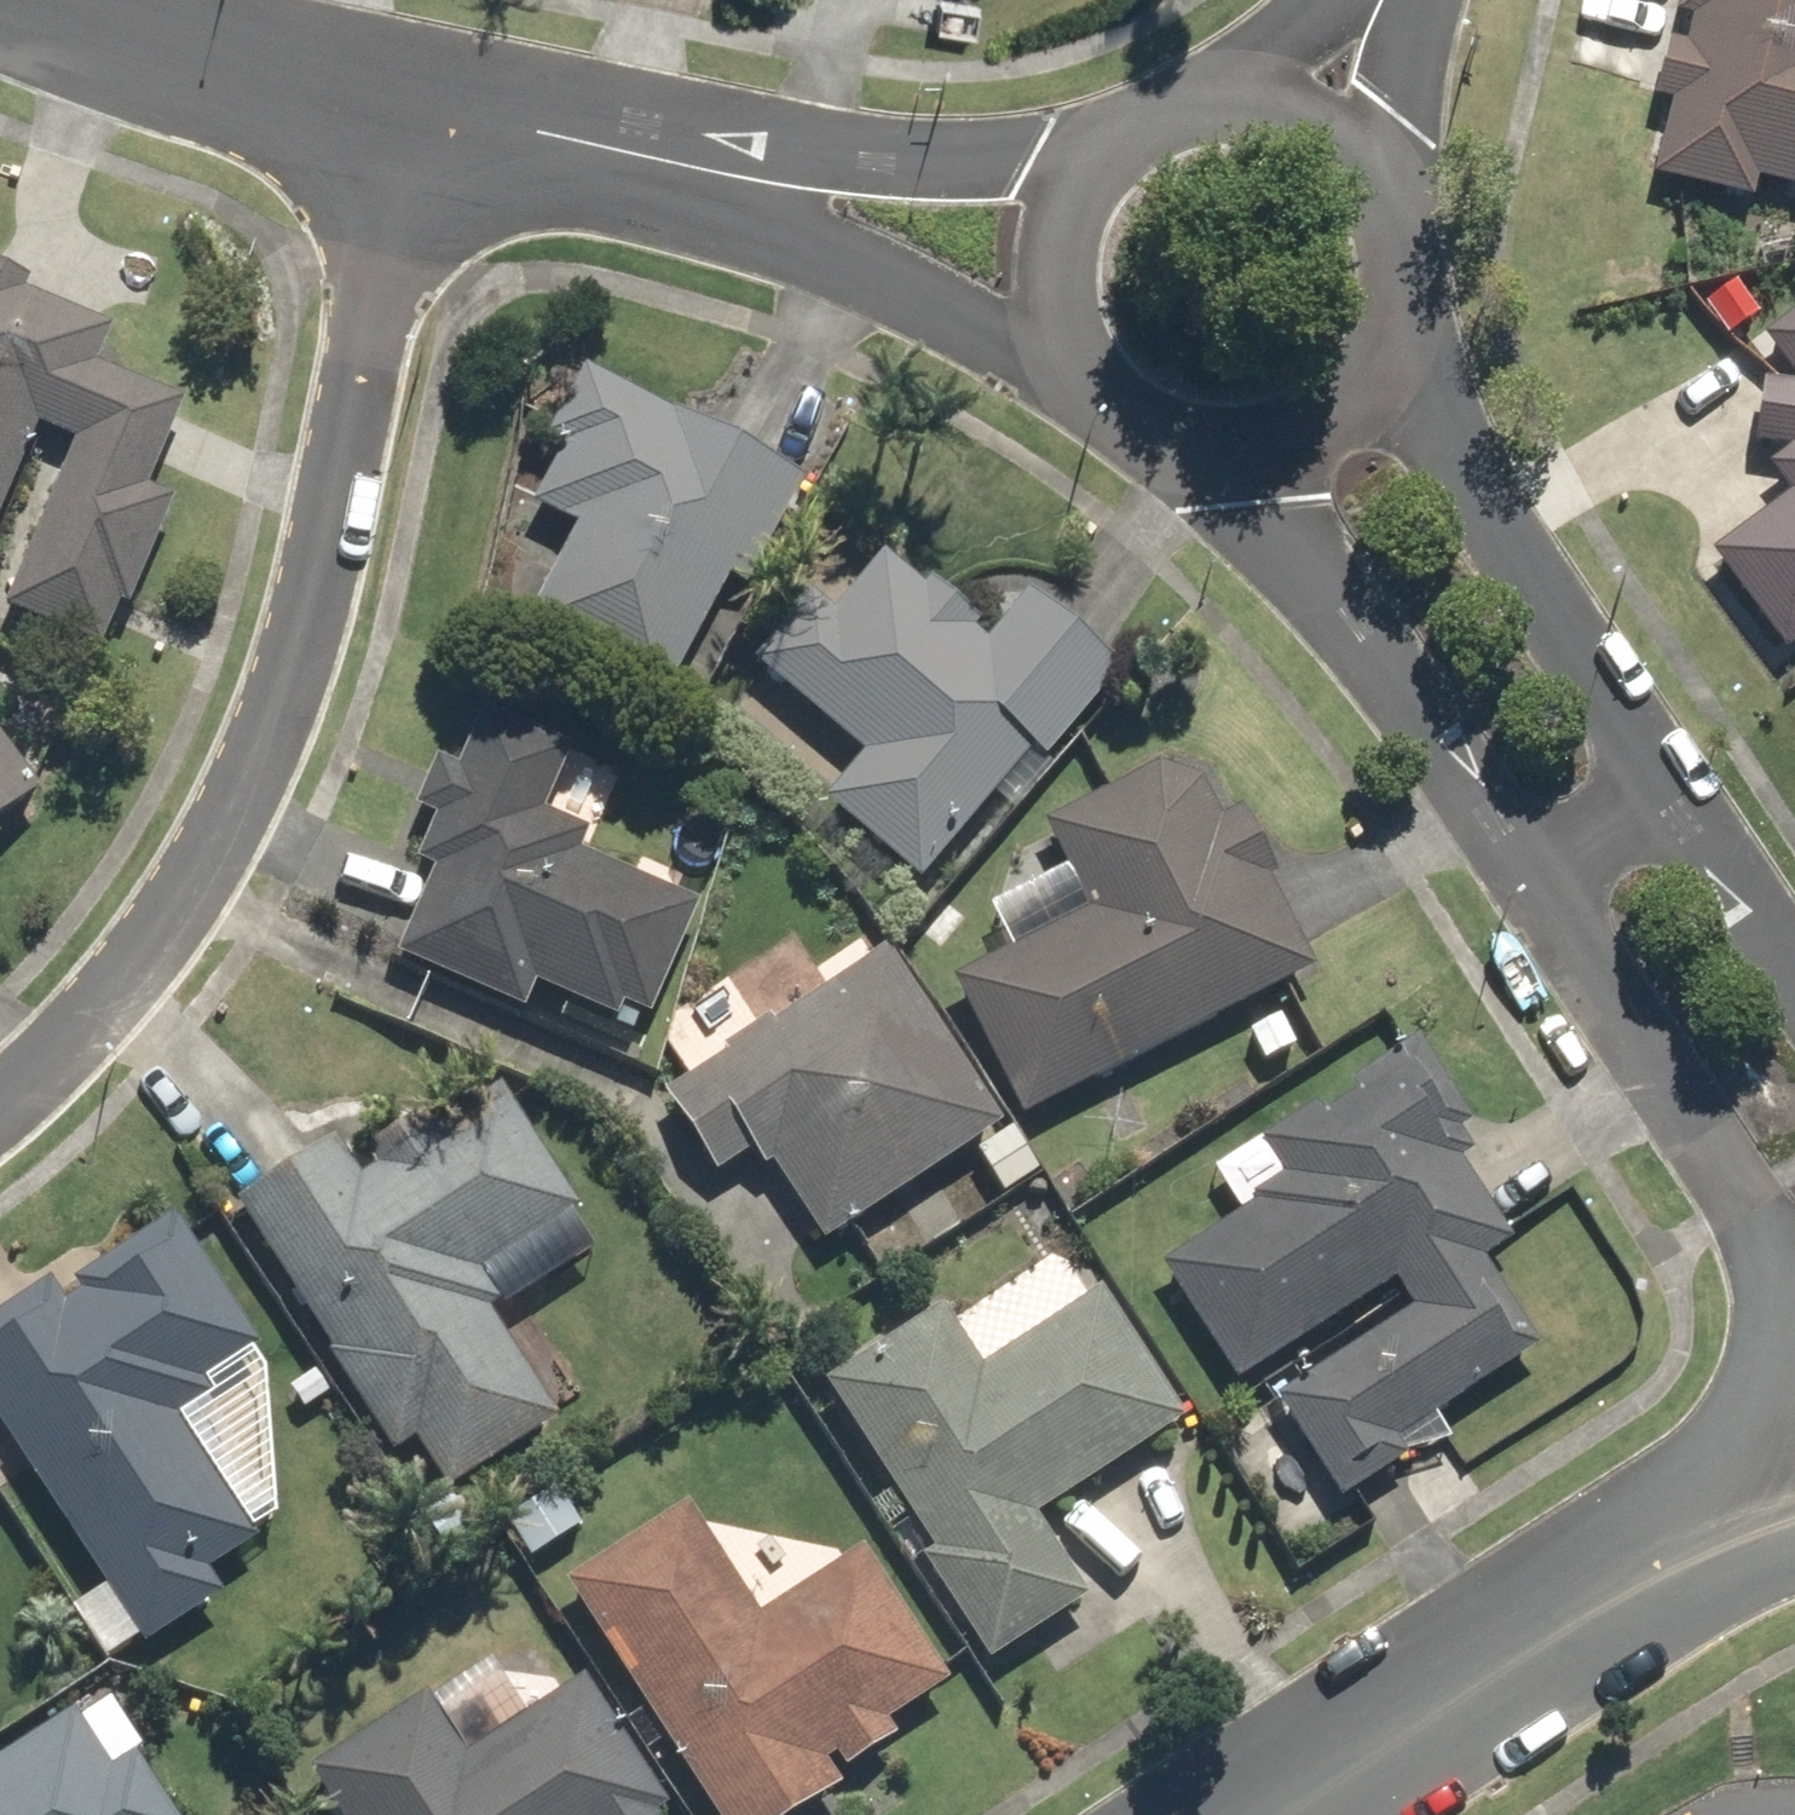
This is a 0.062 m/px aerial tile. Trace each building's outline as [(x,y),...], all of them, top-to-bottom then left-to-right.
[(1638,191),(1743,216),(1748,197),(1794,208),(1794,0),(1667,0),(1641,107),(1658,111),(1638,191)] [(44,427),(82,444),(10,605),(119,653),(188,498),(157,484),(195,400),(109,362),(125,326),(0,270),(0,524),(44,427)] [(814,478),(595,362),(554,438),(566,444),(535,504),(583,530),(531,628),(639,685),(653,660),(688,678),(737,585),(753,594),(814,478)] [(1785,459),(1759,479),(1779,505),(1698,566),(1775,666),(1794,651),(1794,400),(1753,396),(1746,455),(1785,459)] [(1015,808),(1131,667),(1035,588),(1003,628),(897,542),(836,615),(814,598),(760,663),(871,753),(829,804),(927,884),(1000,796),(1015,808)] [(584,747),(489,707),(422,864),(439,871),(403,955),(533,1010),(545,982),(655,1029),(710,900),(593,850),(602,830),(557,811),(584,747)] [(67,815),(0,726),(0,865),(67,815)] [(957,978),(1027,1116),(1324,965),(1246,812),(1229,820),(1207,777),(1160,765),(1051,820),(1096,908),(957,978)] [(895,942),(665,1091),(718,1173),(766,1142),(833,1245),(1015,1127),(895,942)] [(1258,1203),(1167,1264),(1246,1380),(1403,1275),(1423,1303),(1282,1398),(1351,1501),(1420,1454),(1410,1438),(1552,1343),(1494,1256),(1522,1238),(1458,1143),(1485,1125),(1423,1035),(1231,1164),(1258,1203)] [(346,1139),(244,1201),(432,1506),(568,1423),(501,1314),(615,1244),(508,1071),(360,1162),(346,1139)] [(0,1316),(0,1414),(145,1649),(233,1595),(217,1569),(263,1540),(187,1417),(277,1362),(186,1216),(68,1288),(62,1278),(0,1316)] [(949,1301),(826,1380),(933,1547),(923,1553),(996,1665),(1101,1597),(1049,1516),(1197,1421),(1111,1288),(991,1365),(949,1301)] [(572,1579),(722,1814),(804,1814),(852,1785),(846,1776),(906,1738),(896,1723),(961,1682),(873,1545),(768,1611),(697,1499),(572,1579)] [(318,1767),(348,1814),(665,1814),(677,1808),(591,1674),(474,1749),(436,1692),(318,1767)] [(0,1759),(0,1814),(187,1814),(144,1753),(122,1768),(80,1706),(0,1759)]
